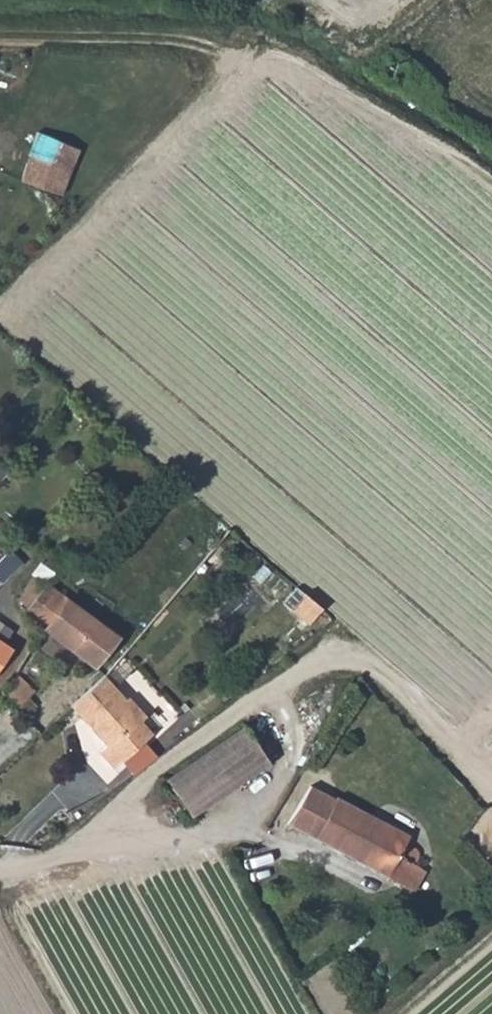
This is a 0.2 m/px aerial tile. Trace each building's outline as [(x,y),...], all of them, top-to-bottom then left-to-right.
[(77,147),(35,130),(19,177),(62,194),(77,147)] [(0,556),(0,579),(19,561),(7,549),(0,556)] [(25,588),(36,596),(47,583),(34,575),(25,588)] [(36,596),(24,611),(44,626),(94,665),(118,634),(47,583),(36,596)] [(13,644),(0,637),(0,663),(13,644)] [(128,699),(108,676),(74,706),(110,745),(102,752),(117,768),(155,734),(143,721),(149,716),(131,696),(128,699)] [(34,710),(32,708),(9,684),(0,694),(0,697),(25,721),(34,710)] [(193,814),(209,803),(268,761),(245,723),(168,778),(193,814)] [(311,784),(404,839),(409,829),(337,793),(335,794),(312,783),(311,784)] [(412,844),(402,843),(404,839),(311,784),(288,823),(413,889),(424,868),(412,861),(418,855),(418,847),(412,844)]
